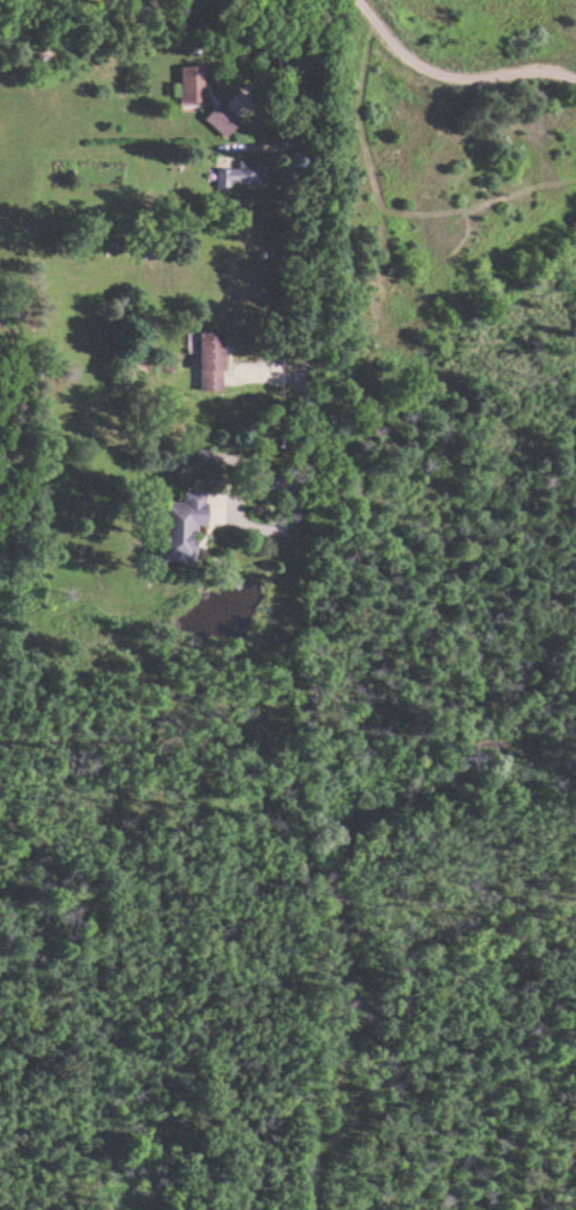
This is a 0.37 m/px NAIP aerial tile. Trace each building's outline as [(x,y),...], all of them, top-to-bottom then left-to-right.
[(198,65),(174,66),(175,103),(199,102),(198,65)] [(235,118),(214,99),(198,117),(219,136),(235,118)] [(255,183),(255,160),(232,160),(232,167),(211,168),(211,183),(255,183)] [(218,390),(217,331),(193,331),(194,390),(218,390)] [(190,560),(190,543),(184,543),(184,532),(191,532),(191,523),(201,523),(201,491),(178,491),(178,500),(152,500),(154,561),(190,560)]
